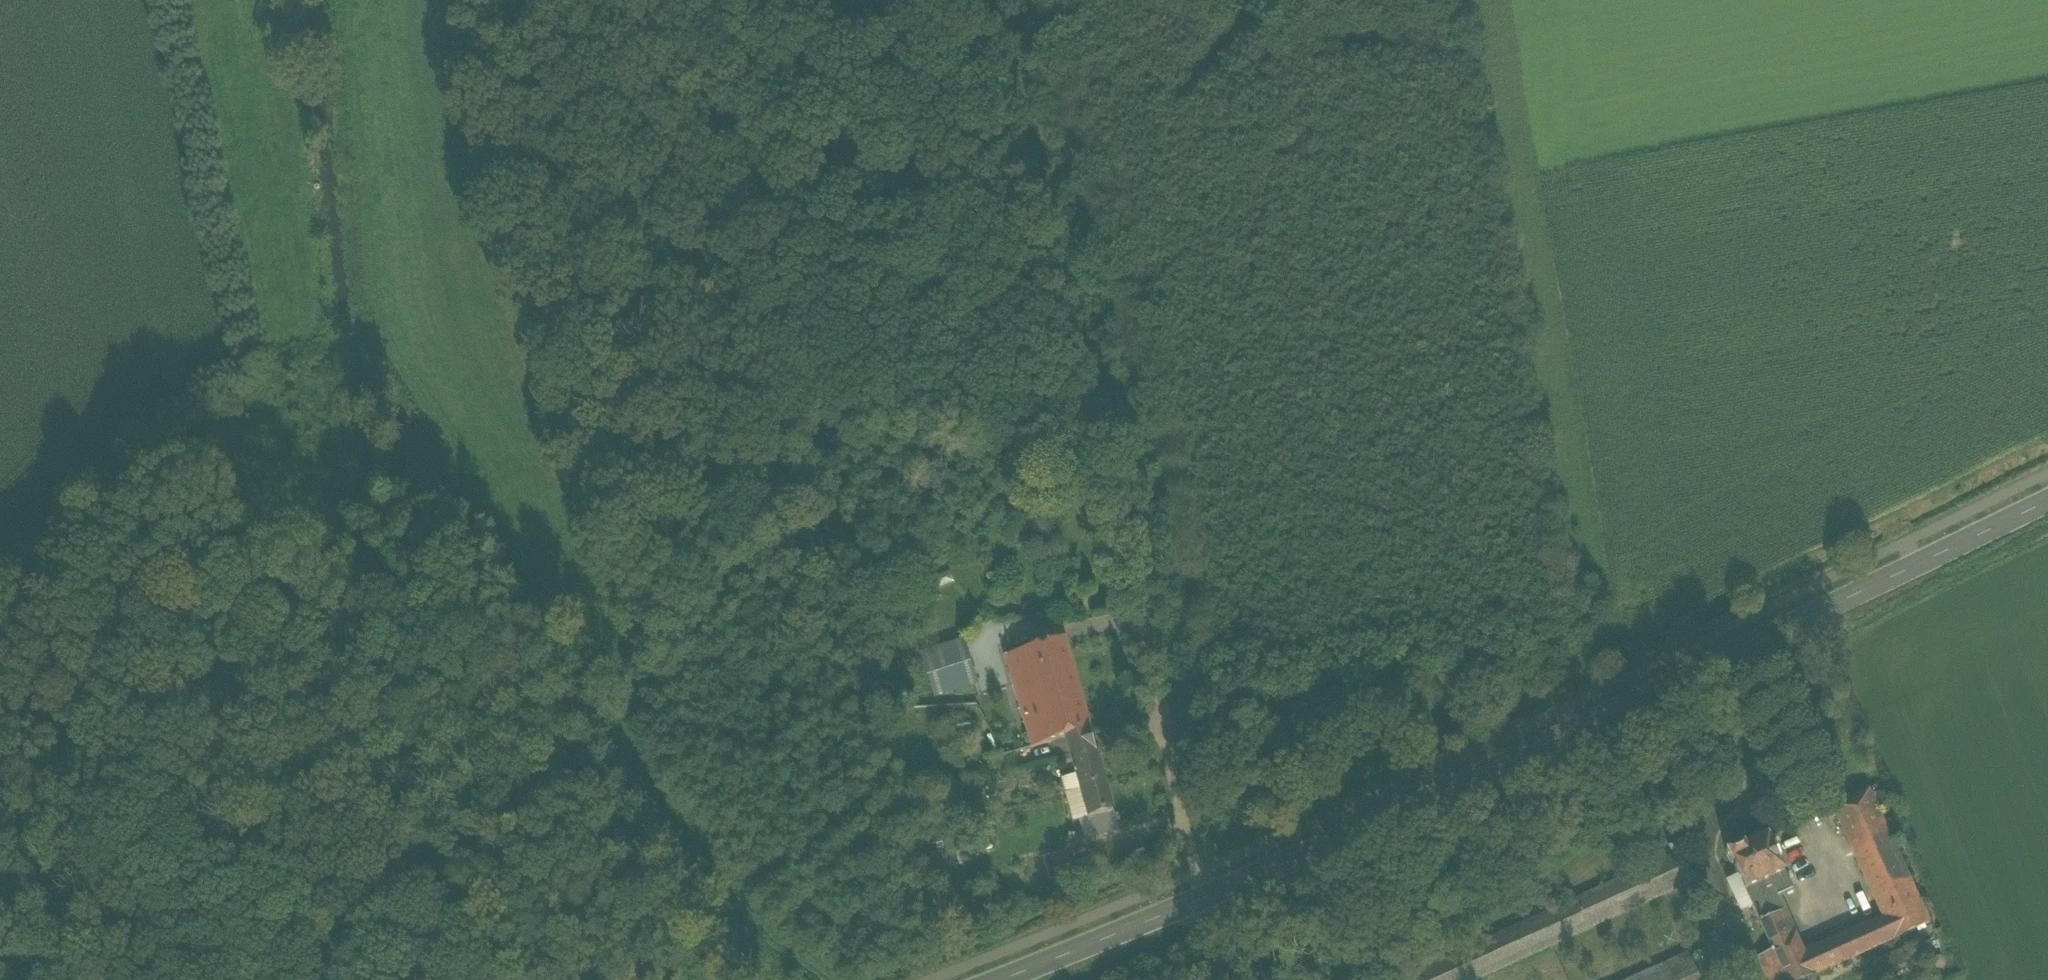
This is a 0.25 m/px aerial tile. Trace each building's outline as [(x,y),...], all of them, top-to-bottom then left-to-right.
[(1118,830),(1105,783),(1096,755),(1090,731),(1064,640),(1004,656),(1031,748),(1066,738),(1073,761),(1081,790),(1094,836),(1118,830)] [(962,644),(923,658),(935,691),(954,685),(956,690),(975,684),(962,644)] [(955,783),(957,794),(978,789),(975,778),(955,783)] [(1785,979),(1805,979),(1892,940),(1929,924),(1868,791),(1832,807),(1883,919),(1804,955),(1777,897),(1792,891),(1784,873),(1769,879),(1744,891),(1772,951),(1785,979)] [(1732,864),(1744,891),(1769,879),(1784,873),(1779,863),(1781,862),(1773,846),(1772,847),(1767,836),(1744,847),(1743,845),(1725,854),(1730,865),(1732,864)] [(1044,857),(1050,880),(1073,874),(1067,851),(1044,857)] [(1697,880),(1684,851),(1402,979),(1479,979),(1697,880)] [(1768,979),(1785,979),(1772,951),(1757,958),(1768,979)] [(1687,954),(1631,979),(1699,979),(1687,954)]
